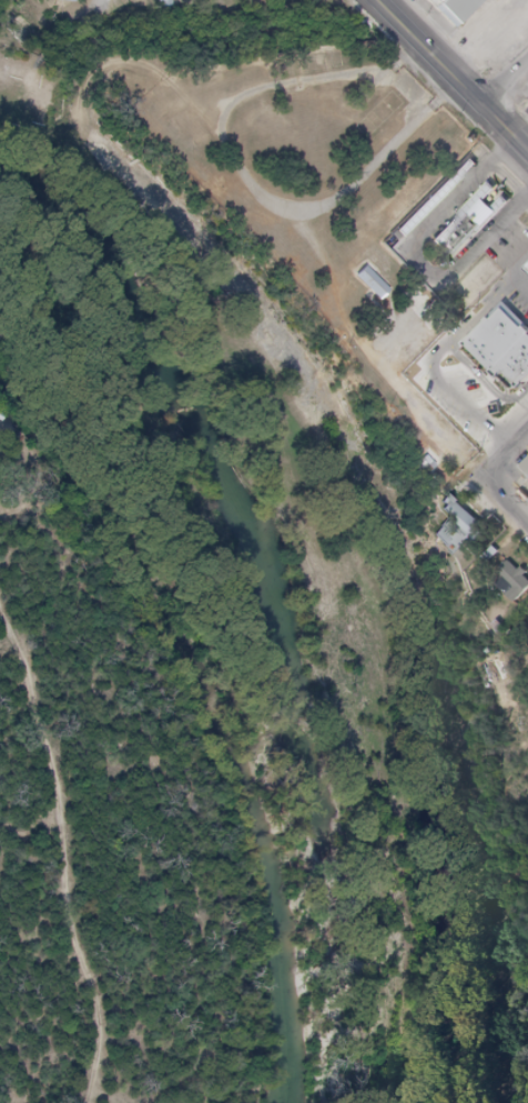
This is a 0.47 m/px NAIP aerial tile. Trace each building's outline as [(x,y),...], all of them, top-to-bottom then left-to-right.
[(448,11),(460,0),(437,0),(448,11)] [(469,158),(476,164),(403,238),(396,230),(469,158)] [(429,241),(440,252),(445,248),(454,257),(476,234),(480,237),(514,203),(506,195),(495,208),(490,202),(500,191),(489,181),(429,241)] [(391,292),(367,268),(357,278),(381,302),(391,292)] [(474,355),(505,385),(509,382),(518,391),(524,388),(527,392),(527,328),(514,314),(474,355)] [(506,475),(527,454),(527,498),(506,475)] [(434,459),(420,470),(431,484),(445,473),(434,459)] [(463,497),(448,514),(456,521),(446,533),(454,540),(451,545),(464,556),(473,548),(484,556),(501,533),(473,511),(476,508),(463,497)] [(508,582),(521,594),(515,602),(524,610),(527,605),(527,578),(519,570),(508,582)]
